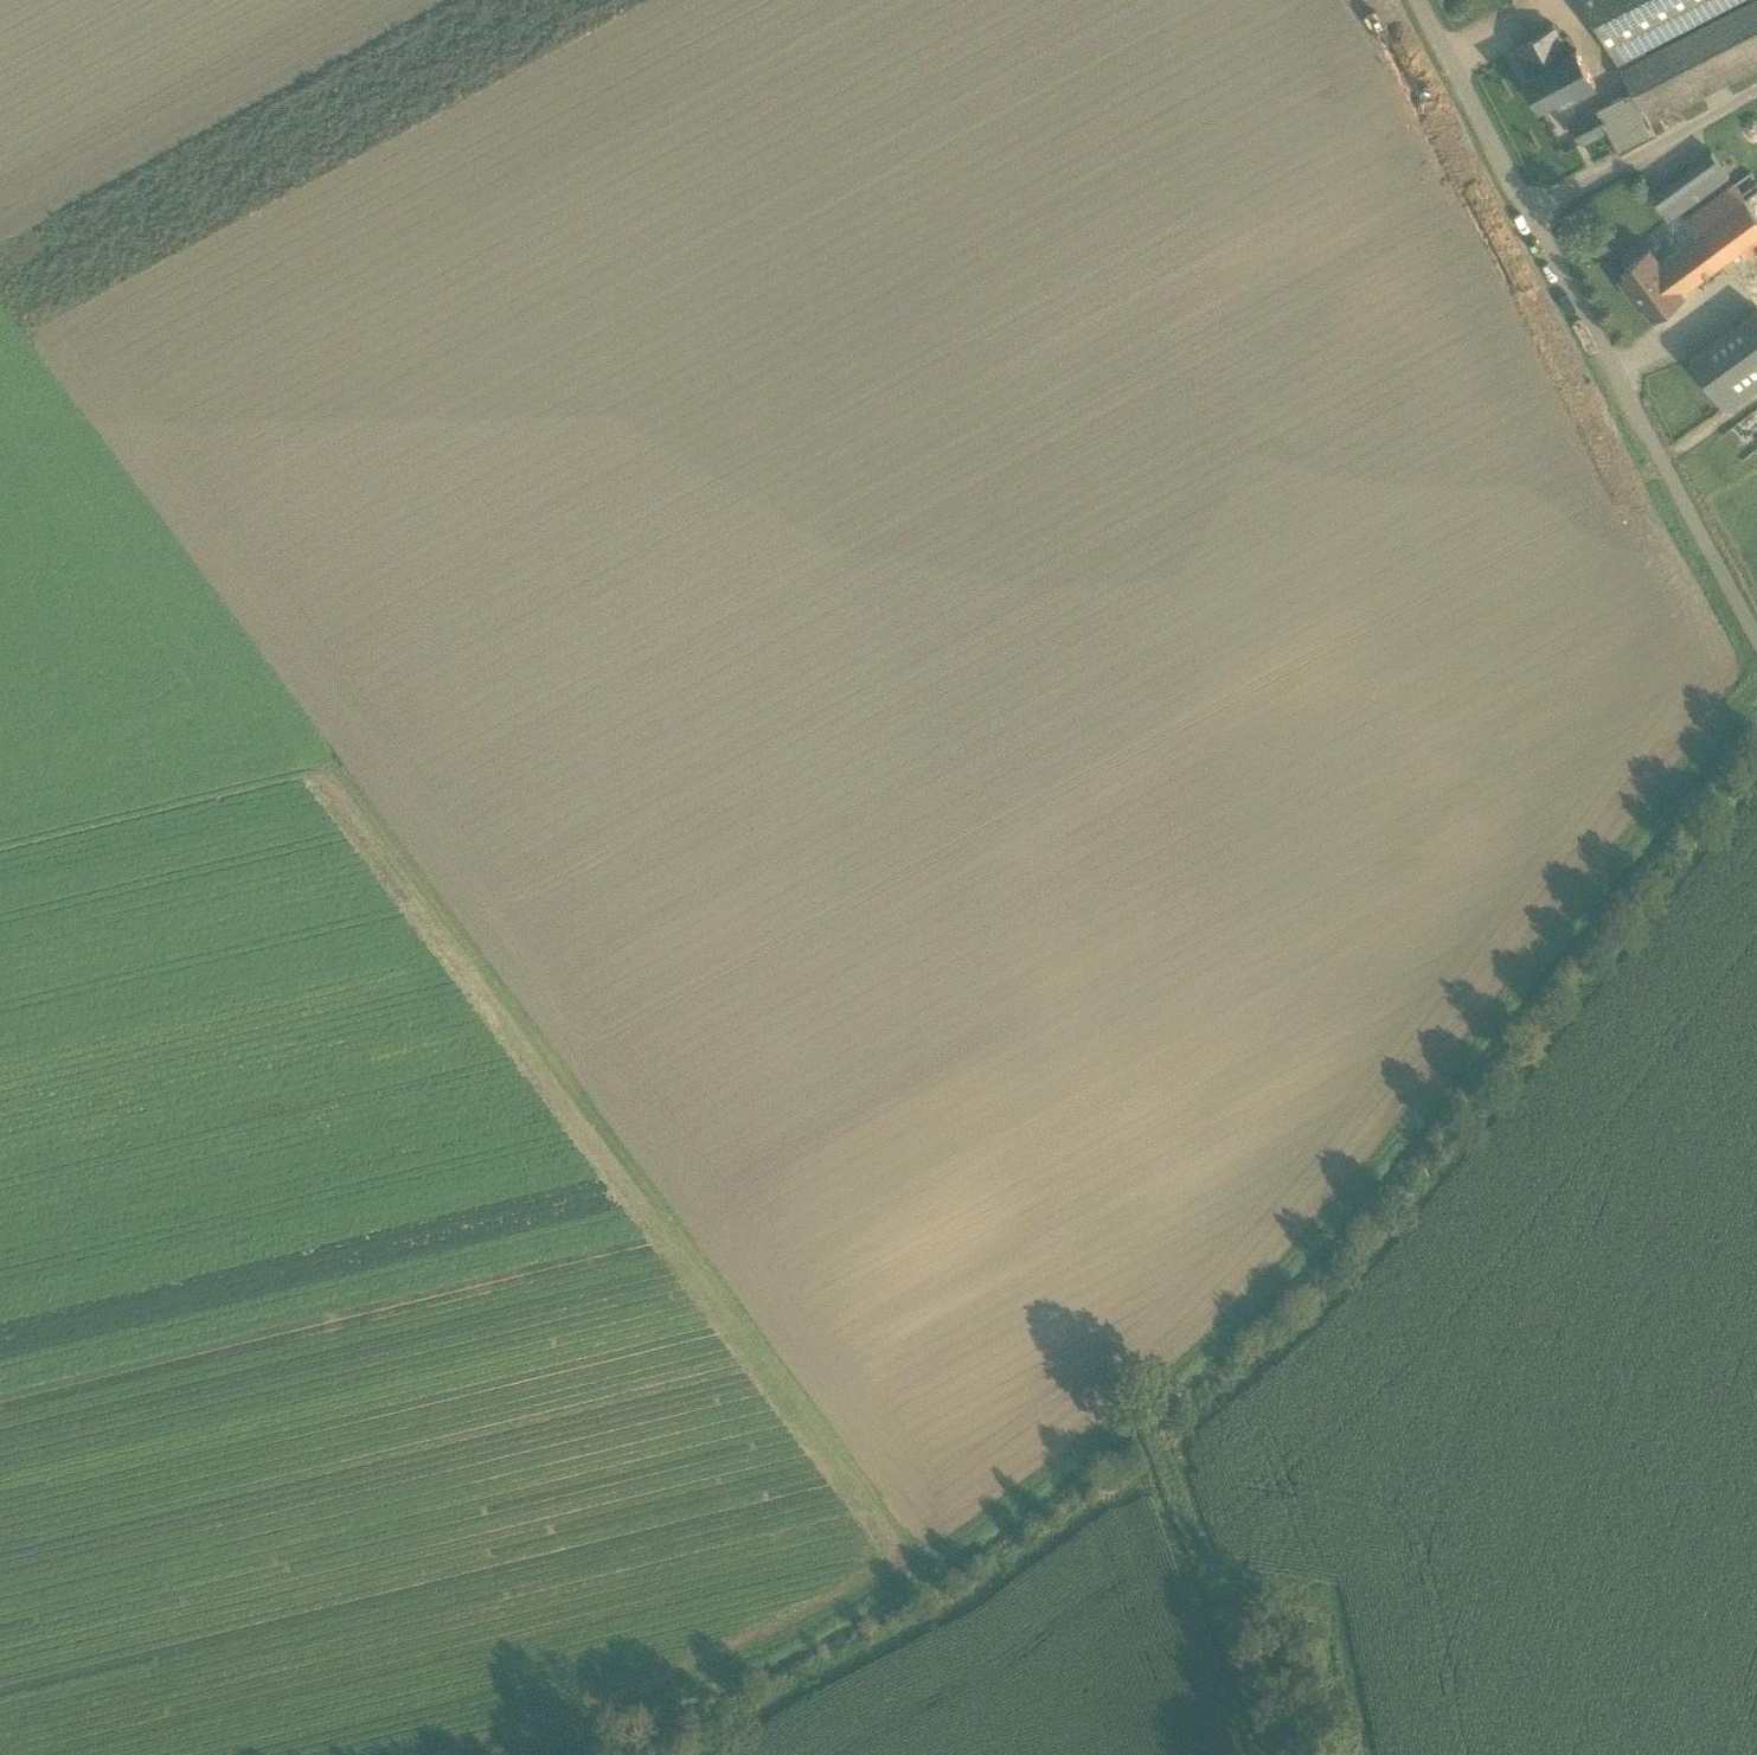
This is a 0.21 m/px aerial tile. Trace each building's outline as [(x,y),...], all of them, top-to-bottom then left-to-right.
[(1649,46),(1619,61),(1633,87),(1597,106),(1597,107),(1572,121),(1582,140),(1608,126),(1620,150),(1666,126),(1660,116),(1756,66),(1756,0),(1653,54),(1649,46)] [(1619,60),(1734,0),(1588,0),(1619,60)] [(1556,25),(1515,47),(1529,73),(1525,75),(1532,89),(1529,90),(1537,104),(1540,102),(1541,104),(1557,95),(1560,101),(1596,82),(1577,47),(1569,51),(1556,25)] [(1669,218),(1730,174),(1712,150),(1652,194),(1669,218)] [(1751,169),(1657,239),(1667,252),(1661,257),(1651,244),(1624,264),(1629,270),(1619,277),(1641,306),(1644,303),(1654,316),(1687,292),(1685,290),(1741,248),(1746,255),(1756,247),(1756,176),(1751,169)] [(1746,393),(1756,385),(1756,309),(1690,358),(1727,407),(1746,393)]
